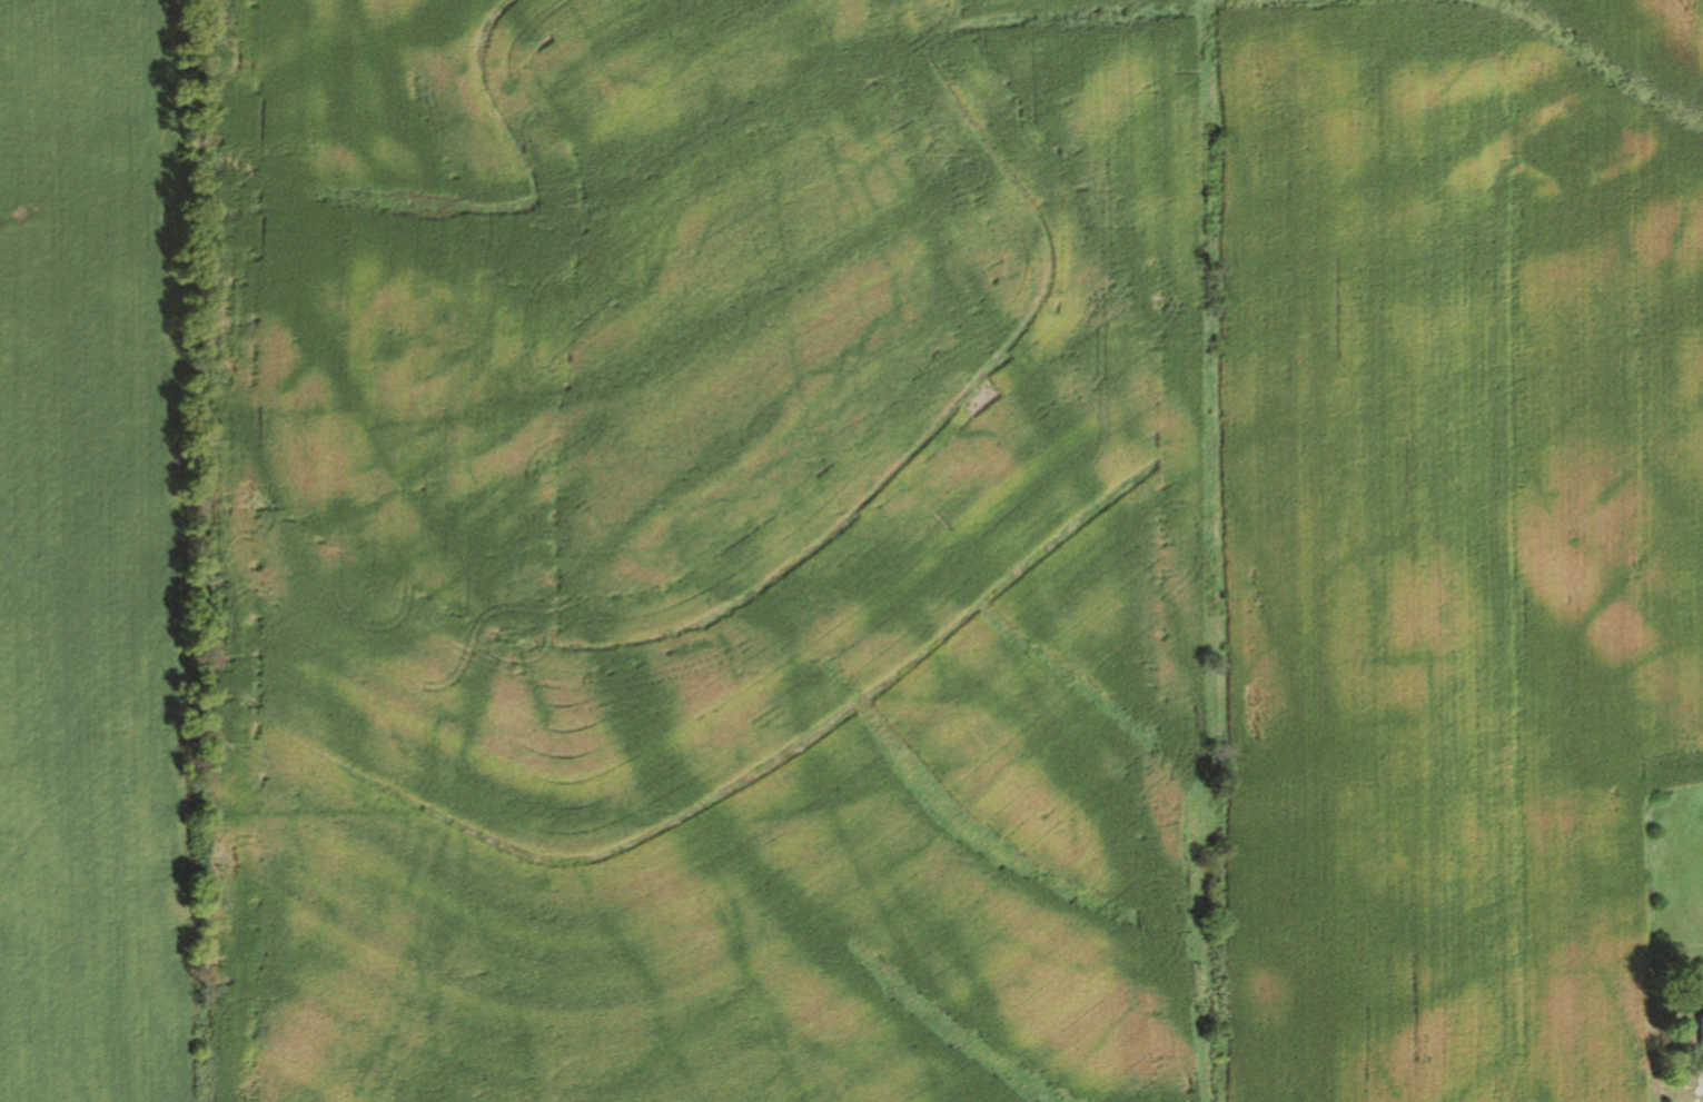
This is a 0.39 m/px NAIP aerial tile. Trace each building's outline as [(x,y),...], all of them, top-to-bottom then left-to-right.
[(1702,1075),(1702,1016),(1694,1016),(1694,1075),(1702,1075)]
